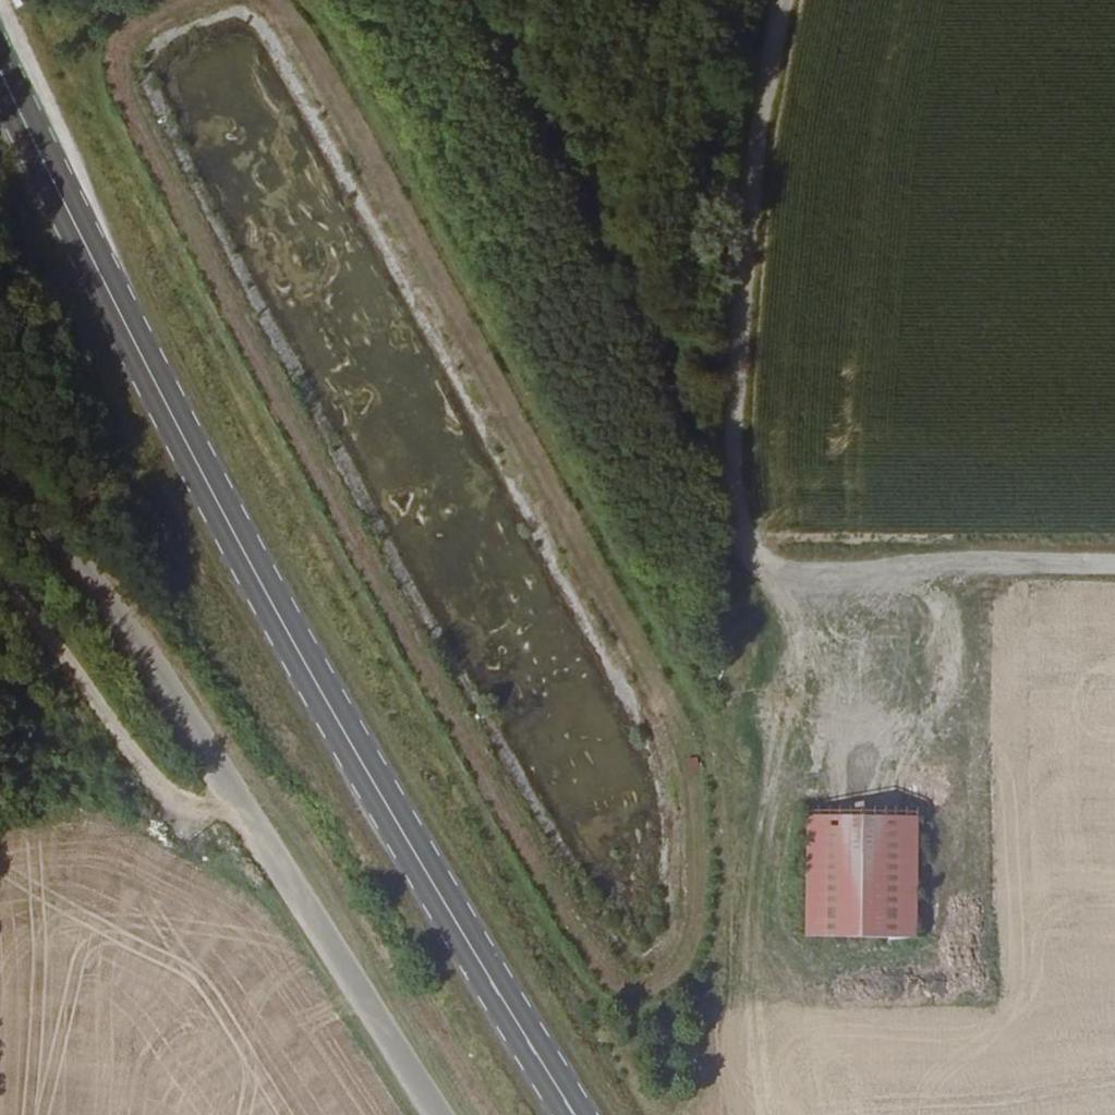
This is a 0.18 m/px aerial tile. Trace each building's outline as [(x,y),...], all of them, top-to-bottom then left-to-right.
[(913,812),(802,811),(805,938),(915,939),(913,812)]
